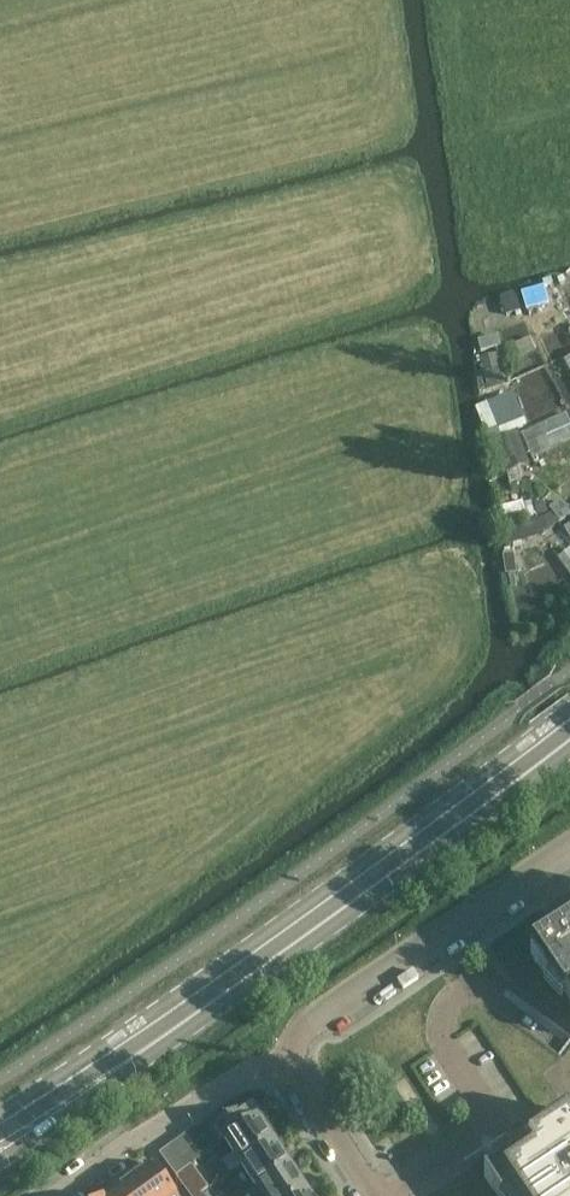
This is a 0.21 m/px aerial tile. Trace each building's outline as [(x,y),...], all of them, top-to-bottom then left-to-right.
[(543,284),(523,290),(530,310),(549,304),(543,284)] [(515,295),(500,300),(505,315),(520,310),(515,295)] [(498,335),(477,341),(480,352),(501,346),(498,335)] [(529,337),(508,347),(514,361),(536,351),(529,337)] [(496,354),(479,358),(483,372),(499,368),(496,354)] [(523,375),(529,389),(554,379),(548,365),(523,375)] [(513,392),(475,408),(489,441),(527,425),(513,392)] [(518,432),(494,440),(506,472),(529,464),(518,432)] [(539,519),(503,529),(508,546),(544,535),(539,519)] [(561,554),(569,571),(569,549),(561,554)] [(513,554),(503,556),(506,575),(517,573),(513,554)] [(560,924),(565,931),(531,954),(548,978),(554,974),(567,993),(566,994),(569,999),(569,918),(560,924)] [(563,1058),(543,1071),(569,1111),(569,1110),(569,1049),(563,1058)] [(244,1108),(224,1121),(233,1133),(225,1139),(241,1163),(276,1140),(260,1115),(252,1120),(244,1108)] [(233,1133),(224,1121),(216,1110),(204,1119),(221,1141),(225,1139),(233,1133)] [(528,1147),(484,1175),(498,1195),(507,1195),(508,1195),(569,1195),(569,1110),(545,1126),(549,1133),(528,1147)] [(210,1149),(221,1141),(204,1119),(193,1127),(210,1149)] [(198,1157),(210,1149),(193,1127),(182,1135),(198,1157)] [(187,1166),(198,1157),(182,1135),(171,1143),(187,1166)] [(241,1163),(257,1188),(293,1165),(276,1140),(241,1163)] [(176,1174),(186,1167),(187,1166),(171,1143),(159,1152),(176,1174)] [(131,1180),(143,1195),(176,1195),(153,1164),(131,1180)] [(309,1190),(293,1165),(257,1188),(262,1195),(300,1195),(309,1190)] [(186,1167),(176,1174),(192,1195),(194,1195),(203,1190),(186,1167)] [(131,1180),(110,1195),(111,1195),(143,1195),(131,1180)]
